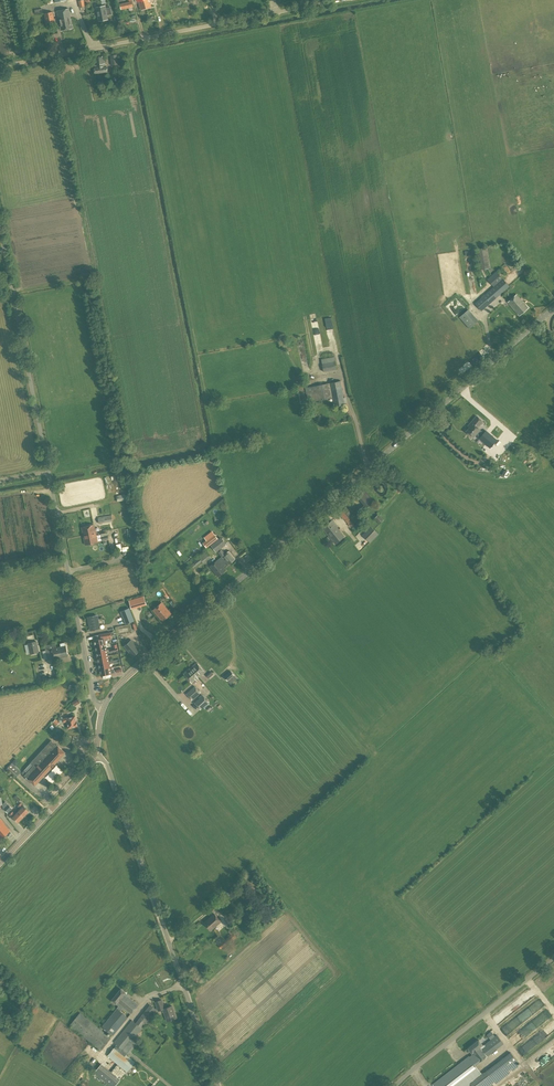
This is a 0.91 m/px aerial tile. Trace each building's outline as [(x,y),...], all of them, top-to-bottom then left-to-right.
[(137,2),(138,2),(140,10),(151,8),(150,3),(153,2),(157,1),(157,0),(137,0),(137,2)] [(132,1),(120,4),(121,10),(129,8),(129,10),(133,9),(132,7),(133,7),(132,1)] [(99,21),(108,19),(105,6),(96,7),(99,21)] [(71,25),(70,20),(71,20),(69,9),(57,11),(59,21),(61,27),(60,27),(60,30),(61,30),(62,31),(72,29),(72,28),(73,27),(72,24),(71,25)] [(47,23),(54,22),(52,13),(45,14),(47,23)] [(106,67),(104,57),(94,58),(95,69),(94,69),(95,73),(107,72),(107,67),(106,67)] [(480,270),(491,268),(487,247),(476,249),(480,270)] [(481,311),(510,287),(496,271),(487,279),(494,287),(475,303),(481,311)] [(535,276),(531,280),(536,286),(541,282),(535,276)] [(514,309),(522,302),(517,295),(508,302),(514,309)] [(522,302),(514,309),(520,315),(528,308),(522,302)] [(469,329),(478,321),(468,310),(459,317),(469,329)] [(333,370),(337,369),(335,361),(322,364),(323,372),(333,370)] [(344,404),(343,396),(341,381),(330,383),(306,388),(309,402),(333,398),(335,406),(344,404)] [(473,438),(476,433),(479,430),(480,429),(478,427),(483,421),(476,416),(470,423),(472,425),(470,428),(469,428),(466,432),(473,438)] [(479,430),(476,433),(479,435),(476,439),(487,448),(494,440),(489,435),(492,432),(497,436),(504,428),(495,420),(488,428),(486,427),(481,433),(479,430)] [(503,473),(507,477),(511,472),(506,468),(503,473)] [(365,490),(357,497),(367,506),(374,500),(365,490)] [(356,521),(346,508),(339,513),(343,519),(344,518),(349,524),(348,525),(349,526),(356,521)] [(380,524),(384,520),(378,514),(374,519),(380,524)] [(98,523),(112,521),(111,515),(103,516),(103,517),(98,518),(98,523)] [(329,536),(338,529),(332,521),(323,528),(329,536)] [(83,536),(95,533),(94,527),(93,524),(82,527),(82,530),(83,536)] [(370,543),(378,534),(370,526),(362,535),(370,543)] [(338,529),(329,536),(335,544),(344,536),(338,529)] [(95,533),(83,536),(85,544),(97,542),(95,533)] [(206,540),(202,543),(206,548),(218,539),(214,534),(206,540)] [(216,552),(226,544),(220,537),(210,545),(216,552)] [(222,557),(228,565),(235,559),(229,551),(222,557)] [(224,568),(228,565),(222,557),(210,566),(218,576),(226,570),(224,568)] [(37,589),(33,590),(32,585),(25,587),(25,591),(30,590),(30,595),(38,593),(37,589)] [(162,621),(171,614),(161,603),(153,610),(162,621)] [(135,620),(129,607),(120,611),(125,624),(135,620)] [(91,630),(99,628),(97,616),(88,618),(91,630)] [(111,632),(100,634),(101,638),(94,640),(95,646),(106,644),(105,640),(108,640),(108,637),(111,637),(111,632)] [(140,650),(131,640),(124,646),(133,656),(140,650)] [(37,641),(27,643),(30,654),(39,652),(37,641)] [(67,656),(65,646),(56,648),(52,648),(52,649),(46,650),(47,658),(47,659),(54,658),(58,658),(67,656)] [(97,657),(108,655),(107,652),(110,651),(109,649),(107,649),(96,651),(97,657)] [(99,669),(110,667),(110,663),(112,663),(111,661),(109,661),(98,663),(99,669)] [(198,676),(199,677),(204,672),(196,663),(191,668),(193,671),(196,675),(196,674),(198,676)] [(111,670),(110,667),(99,669),(100,675),(115,672),(114,670),(111,670)] [(192,683),(199,677),(198,676),(196,674),(196,675),(193,671),(191,668),(184,674),(192,683)] [(231,684),(237,679),(231,671),(224,677),(231,684)] [(200,692),(195,686),(186,694),(192,700),(200,692)] [(201,709),(209,702),(203,696),(195,703),(201,709)] [(76,721),(75,716),(59,719),(59,723),(63,722),(67,721),(68,728),(77,726),(76,721)] [(58,746),(51,740),(30,763),(33,766),(27,772),(24,770),(22,773),(24,775),(27,778),(35,785),(65,752),(58,746)] [(15,778),(21,772),(11,763),(6,769),(15,778)] [(18,812),(23,816),(29,811),(21,803),(18,806),(21,809),(18,812)] [(8,813),(12,808),(8,804),(3,809),(8,813)] [(18,822),(23,816),(18,812),(15,815),(13,812),(10,815),(12,818),(13,817),(18,822)] [(1,838),(9,830),(2,822),(3,821),(0,818),(0,839),(1,838)] [(211,930),(220,921),(214,914),(204,923),(211,930)] [(229,943),(237,937),(234,933),(226,938),(229,943)] [(221,949),(226,945),(220,937),(215,940),(221,949)] [(123,1008),(130,1013),(137,1005),(127,996),(128,995),(121,989),(112,1000),(119,1006),(117,1008),(120,1011),(123,1008)] [(165,1008),(162,1000),(155,1002),(158,1011),(163,1009),(167,1021),(176,1018),(172,1006),(165,1008)] [(113,1035),(128,1017),(120,1011),(117,1008),(102,1026),(113,1035)] [(145,1010),(142,1015),(149,1021),(153,1016),(145,1010)] [(101,1050),(111,1038),(80,1013),(70,1025),(101,1050)] [(117,1044),(108,1056),(127,1071),(135,1062),(126,1055),(133,1046),(130,1044),(133,1039),(142,1029),(143,1029),(147,1023),(140,1017),(136,1023),(132,1020),(115,1042),(117,1044)] [(503,1044),(497,1035),(483,1046),(479,1040),(468,1048),(473,1055),(470,1058),(469,1057),(433,1084),(434,1085),(467,1085),(470,1084),(472,1085),(489,1085),(519,1063),(511,1052),(482,1074),(475,1066),(479,1063),(479,1062),(503,1044)] [(121,1079),(102,1063),(95,1072),(111,1085),(116,1085),(121,1079)]
